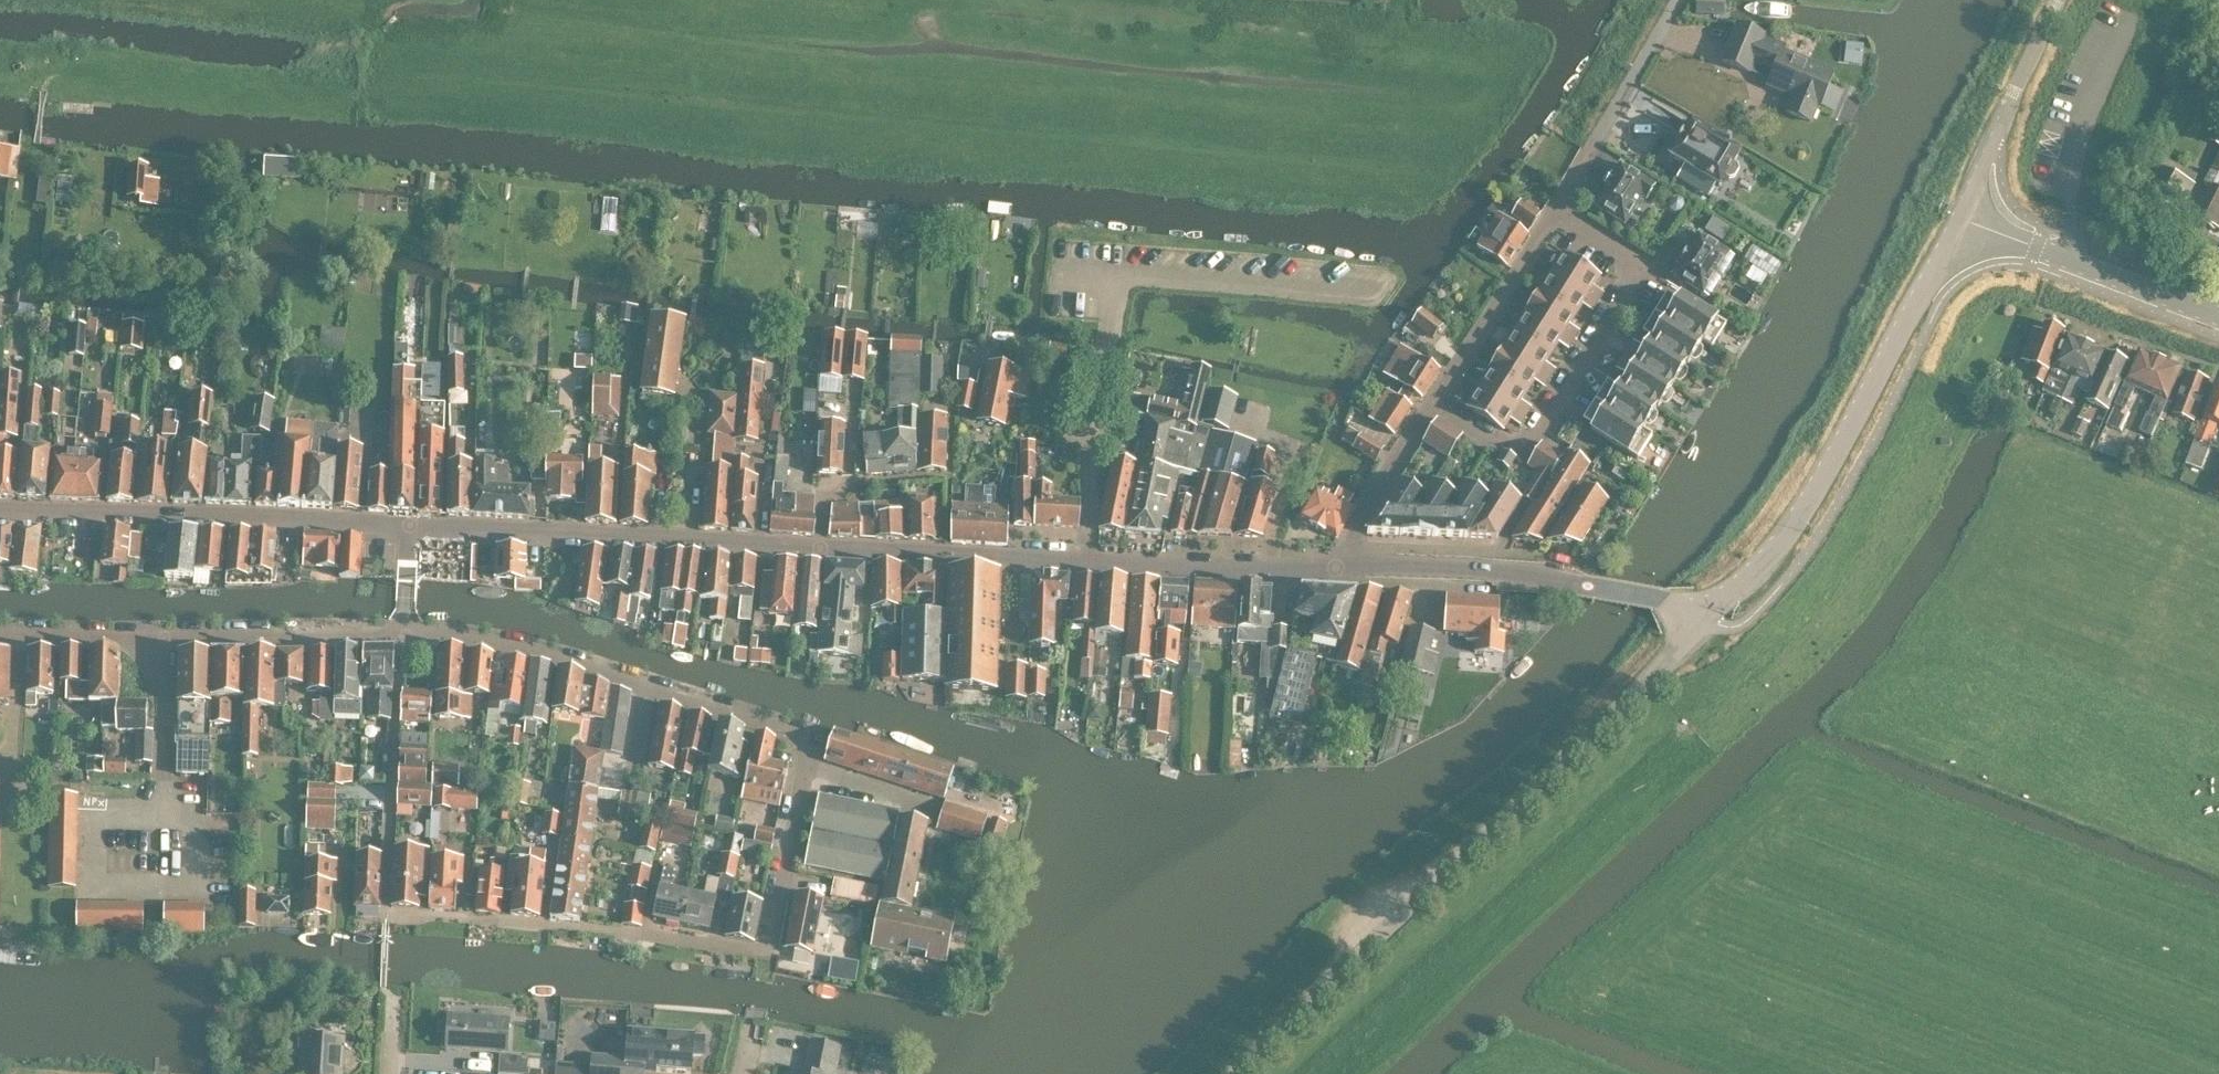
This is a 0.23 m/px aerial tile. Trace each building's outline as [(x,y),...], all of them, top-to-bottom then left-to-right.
[(1724,15),(1724,4),(1696,2),(1695,13),(1724,15)] [(1817,106),(1819,107),(1833,72),(1782,50),(1785,45),(1763,36),(1764,34),(1737,23),(1722,60),(1748,71),(1752,62),(1773,71),(1767,85),(1792,95),(1786,111),(1810,121),(1817,106)] [(1840,60),(1861,62),(1863,41),(1842,39),(1840,60)] [(1729,177),(1734,176),(1739,168),(1737,163),(1734,161),(1740,151),(1690,121),(1669,156),(1719,185),(1725,175),(1729,177)] [(16,179),(21,148),(18,147),(0,144),(0,176),(16,179)] [(2194,217),(2218,230),(2218,188),(2218,155),(2205,183),(2210,186),(2194,217)] [(299,178),(300,159),(265,157),(264,176),(299,178)] [(2180,209),(2193,184),(2198,174),(2167,158),(2162,168),(2161,167),(2148,193),(2180,209)] [(1611,175),(1605,185),(1606,186),(1595,203),(1594,205),(1596,206),(1596,205),(1625,223),(1642,196),(1647,198),(1655,185),(1622,164),(1622,163),(1620,162),(1619,164),(1620,164),(1612,176),(1611,175)] [(140,205),(157,206),(158,206),(160,180),(148,179),(148,165),(129,164),(127,196),(140,198),(140,205)] [(618,200),(603,199),(600,231),(615,232),(618,200)] [(1540,213),(1521,200),(1512,215),(1531,227),(1540,213)] [(1478,245),(1507,264),(1527,233),(1509,221),(1508,222),(1499,217),(1504,209),(1493,201),(1483,215),(1493,222),(1478,245)] [(880,299),(884,215),(842,213),(838,300),(850,300),(850,298),(880,299)] [(1713,217),(1705,229),(1722,240),(1729,228),(1713,217)] [(1674,275),(1708,296),(1716,282),(1711,279),(1729,252),(1700,234),(1701,233),(1699,232),(1698,234),(1688,251),(1687,250),(1680,261),(1681,262),(1674,273),(1673,273),(1672,274),(1674,275)] [(1600,275),(1563,252),(1550,271),(1598,301),(1603,292),(1594,286),(1600,275)] [(233,261),(222,260),(220,280),(231,282),(233,261)] [(1550,271),(1539,290),(1538,290),(1576,314),(1582,304),(1592,310),(1598,301),(1550,271)] [(1538,289),(1526,309),(1525,310),(1526,310),(1526,309),(1574,339),(1579,330),(1570,324),(1576,314),(1538,290),(1539,290),(1538,289)] [(1663,297),(1655,311),(1702,340),(1702,341),(1711,347),(1726,323),(1679,294),(1673,304),(1663,297)] [(1558,342),(1568,348),(1574,339),(1526,309),(1526,310),(1514,328),(1552,352),(1558,342)] [(1412,322),(1433,338),(1443,325),(1421,310),(1412,322)] [(1688,364),(1702,341),(1702,340),(1655,311),(1646,324),(1656,330),(1651,338),(1649,337),(1649,338),(1687,362),(1686,363),(1688,364)] [(145,323),(145,317),(123,315),(122,321),(145,323)] [(641,394),(672,398),(684,322),(653,317),(641,394)] [(2042,329),(2034,326),(2021,359),(2038,365),(2033,377),(2043,381),(2064,328),(2046,320),(2042,329)] [(145,323),(122,321),(121,321),(119,348),(143,350),(145,323)] [(85,325),(72,324),(69,354),(83,355),(85,325)] [(1550,377),(1555,368),(1546,362),(1552,352),(1514,328),(1503,347),(1502,348),(1550,377)] [(867,336),(851,334),(822,332),(820,377),(864,381),(867,336)] [(2045,391),(2062,399),(2087,343),(2068,335),(2054,366),(2045,391)] [(867,473),(916,469),(914,433),(917,433),(919,393),(920,357),(920,353),(921,353),(922,337),(891,336),(890,352),(888,408),(897,408),(896,434),(864,437),(867,473)] [(1633,341),(1625,355),(1672,384),(1686,363),(1687,362),(1649,338),(1643,347),(1633,341)] [(980,340),(979,345),(978,351),(998,355),(1000,344),(980,340)] [(978,351),(979,345),(962,342),(957,363),(974,367),(978,351)] [(1065,358),(1067,346),(1050,343),(1048,356),(1065,358)] [(2087,343),(2062,399),(2072,403),(2079,388),(2090,392),(2108,352),(2087,343)] [(1387,391),(1369,419),(1393,434),(1411,406),(1407,403),(1413,392),(1421,397),(1439,368),(1422,358),(1400,344),(1383,373),(1404,386),(1397,397),(1387,391)] [(1544,386),(1550,377),(1502,348),(1503,347),(1502,346),(1489,367),(1490,367),(1528,390),(1534,380),(1544,386)] [(2161,358),(2140,349),(2107,423),(2122,429),(2131,409),(2127,407),(2136,387),(2146,391),(2161,358)] [(2090,392),(2086,399),(2108,409),(2129,361),(2108,352),(2090,392)] [(573,369),(591,370),(592,355),(574,354),(573,369)] [(448,388),(449,390),(464,390),(464,355),(449,355),(449,364),(448,388)] [(1658,408),(1672,385),(1672,384),(1625,355),(1616,368),(1627,374),(1621,383),(1657,406),(1656,407),(1658,408)] [(919,393),(928,393),(941,393),(942,358),(920,357),(919,393)] [(2161,358),(2146,391),(2157,396),(2149,414),(2147,413),(2140,429),(2152,435),(2182,368),(2161,358)] [(988,362),(977,420),(1004,426),(1010,395),(1024,398),(1029,373),(1015,370),(1016,368),(988,362)] [(741,363),(734,439),(758,441),(765,365),(741,363)] [(389,510),(389,511),(416,513),(417,474),(418,474),(422,404),(421,404),(421,397),(413,397),(413,389),(407,389),(407,367),(394,366),(389,510)] [(1526,415),(1531,406),(1522,400),(1528,390),(1490,367),(1478,386),(1526,415)] [(1129,406),(1128,413),(1147,417),(1148,417),(1148,416),(1175,422),(1175,424),(1174,432),(1191,435),(1191,437),(1203,440),(1204,433),(1208,434),(1209,427),(1198,424),(1209,376),(1184,370),(1178,396),(1177,403),(1151,397),(1150,404),(1130,400),(1129,406)] [(2180,373),(2168,399),(2177,402),(2173,413),(2195,421),(2211,379),(2210,378),(2190,370),(2188,377),(2180,373)] [(14,498),(18,453),(7,451),(7,439),(1,438),(1,435),(16,436),(21,373),(0,371),(0,376),(0,497),(14,498)] [(593,375),(591,406),(608,406),(609,376),(593,375)] [(1604,385),(1595,399),(1643,428),(1656,407),(1657,406),(1621,383),(1620,382),(1614,391),(1604,385)] [(2218,382),(2187,462),(2203,468),(2212,443),(2209,442),(2217,422),(2218,422),(2218,382)] [(1466,405),(1503,429),(1510,418),(1520,424),(1526,415),(1478,386),(1466,405)] [(1227,429),(1237,396),(1209,388),(1200,421),(1227,429)] [(18,498),(45,498),(50,448),(37,446),(39,412),(42,390),(29,389),(18,498)] [(1269,389),(1263,411),(1274,414),(1280,392),(1269,389)] [(60,394),(49,393),(48,406),(58,407),(60,394)] [(98,393),(97,403),(112,404),(113,394),(98,393)] [(172,502),(201,503),(209,429),(210,429),(213,395),(192,393),(186,439),(193,440),(192,450),(179,449),(172,502)] [(712,467),(732,468),(734,439),(737,395),(711,393),(708,433),(714,434),(712,467)] [(74,398),(60,396),(57,421),(72,422),(74,398)] [(251,428),(268,431),(273,400),(256,397),(251,428)] [(1652,434),(1643,428),(1595,399),(1587,412),(1597,418),(1591,428),(1637,458),(1652,434)] [(340,425),(339,426),(351,427),(352,403),(341,402),(339,425),(340,425)] [(109,435),(112,404),(97,403),(94,433),(109,435)] [(445,405),(422,404),(418,474),(417,513),(442,514),(444,475),(443,475),(443,431),(445,405)] [(176,412),(164,411),(161,436),(176,437),(177,424),(175,424),(176,412)] [(917,470),(945,468),(947,415),(919,415),(917,470)] [(1148,417),(1125,530),(1160,533),(1162,518),(1167,519),(1175,480),(1173,480),(1175,469),(1199,474),(1208,434),(1204,433),(1203,440),(1191,437),(1191,435),(1174,432),(1175,424),(1175,422),(1148,416),(1148,417)] [(546,435),(559,435),(559,418),(547,417),(546,435)] [(1462,434),(1437,418),(1430,429),(1455,445),(1462,434)] [(132,501),(137,457),(135,456),(138,420),(124,419),(121,455),(112,455),(107,500),(132,501)] [(2074,433),(2085,438),(2091,424),(2080,419),(2074,433)] [(278,507),(307,508),(310,422),(287,420),(286,439),(276,438),(274,455),(283,455),(281,472),(258,471),(256,504),(278,506),(278,507)] [(307,508),(331,509),(332,508),(333,508),(338,446),(337,446),(339,426),(340,425),(339,425),(310,422),(307,508)] [(818,472),(842,474),(844,438),(845,423),(817,422),(815,443),(819,443),(818,472)] [(1455,445),(1430,429),(1423,441),(1448,456),(1455,445)] [(2162,429),(2146,445),(2169,467),(2184,450),(2162,429)] [(1259,448),(1252,472),(1246,470),(1255,443),(1213,430),(1193,499),(1187,533),(1194,533),(1194,534),(1258,538),(1270,499),(1262,496),(1274,453),(1259,448)] [(1360,434),(1353,446),(1376,460),(1383,448),(1360,434)] [(206,503),(251,504),(253,437),(244,437),(243,459),(208,458),(206,503)] [(464,441),(450,440),(448,514),(471,515),(473,464),(463,464),(464,441)] [(133,501),(166,501),(172,446),(139,442),(133,501)] [(1563,455),(1542,442),(1528,464),(1538,471),(1522,496),(1533,503),(1563,455)] [(357,509),(362,448),(338,446),(333,508),(357,509)] [(54,457),(50,498),(75,499),(79,448),(68,447),(67,458),(54,457)] [(102,461),(93,461),(94,450),(79,448),(75,499),(99,500),(102,461)] [(588,481),(587,504),(587,521),(615,523),(618,467),(602,467),(602,450),(589,449),(588,466),(589,467),(588,481)] [(1516,456),(1504,449),(1497,461),(1508,468),(1516,456)] [(620,523),(646,525),(649,476),(654,476),(656,453),(653,453),(652,450),(647,450),(645,452),(626,450),(620,523)] [(1123,529),(1136,463),(1125,461),(1127,453),(1117,451),(1115,459),(1113,459),(1100,527),(1123,529)] [(389,511),(389,510),(388,510),(389,471),(390,471),(391,452),(389,452),(380,452),(379,471),(371,471),(369,510),(389,511)] [(1567,452),(1543,490),(1564,503),(1588,465),(1567,452)] [(771,507),(769,532),(813,534),(815,495),(783,493),(783,484),(786,484),(788,456),(776,455),(774,483),(773,483),(771,507)] [(1015,523),(1032,524),(1032,483),(1034,483),(1035,472),(1034,456),(1021,456),(1021,482),(1015,483),(1015,523)] [(575,504),(587,504),(588,481),(582,480),(583,459),(547,457),(547,458),(546,480),(546,500),(575,501),(575,504)] [(546,480),(547,458),(533,458),(532,479),(546,480)] [(745,490),(746,477),(747,459),(733,458),(730,505),(733,506),(732,530),(753,531),(754,521),(756,521),(757,512),(755,512),(756,492),(745,490)] [(473,515),(529,518),(530,489),(500,487),(500,480),(507,481),(507,462),(475,461),(473,515)] [(704,528),(728,529),(732,468),(712,467),(708,467),(704,528)] [(1367,533),(1401,534),(1424,497),(1424,496),(1400,481),(1367,533)] [(1037,483),(1034,524),(1034,525),(1078,528),(1080,501),(1048,499),(1048,484),(1037,483)] [(1401,534),(1432,535),(1456,498),(1456,497),(1432,483),(1424,496),(1424,497),(1401,534)] [(1432,535),(1465,537),(1488,499),(1464,484),(1456,497),(1456,498),(1432,535)] [(964,504),(953,503),(952,542),(978,543),(982,486),(967,485),(964,504)] [(1465,537),(1467,537),(1467,536),(1497,537),(1520,500),(1496,485),(1488,499),(1465,537)] [(1607,500),(1582,485),(1547,542),(1580,544),(1607,500)] [(1007,545),(1008,523),(1009,507),(995,506),(996,487),(982,486),(978,543),(1007,545)] [(1353,496),(1341,491),(1334,487),(1329,495),(1316,489),(1298,519),(1337,537),(1355,508),(1348,504),(1353,496)] [(1179,496),(1171,531),(1185,533),(1192,497),(1193,497),(1194,489),(1189,488),(1188,497),(1179,496)] [(1543,490),(1512,539),(1540,541),(1564,503),(1543,490)] [(875,537),(904,538),(903,510),(907,510),(907,499),(859,503),(861,537),(875,537)] [(908,538),(934,539),(933,500),(908,500),(908,538)] [(858,502),(846,503),(832,504),(829,535),(861,537),(859,503),(858,503),(858,502)] [(0,524),(0,563),(10,563),(12,524),(0,524)] [(41,525),(15,524),(10,567),(36,570),(41,525)] [(126,565),(129,528),(104,527),(101,562),(126,565)] [(192,577),(197,529),(170,528),(165,576),(192,577)] [(197,529),(192,577),(193,577),(193,583),(207,583),(209,570),(222,571),(225,529),(198,528),(198,529),(197,529)] [(226,574),(226,584),(271,584),(271,573),(275,533),(231,530),(226,574)] [(130,531),(127,559),(143,560),(146,532),(130,531)] [(304,533),(304,534),(303,550),(308,550),(308,565),(338,567),(340,535),(304,533)] [(342,535),(339,576),(359,577),(361,536),(342,535)] [(524,578),(525,545),(496,544),(495,577),(515,578),(515,588),(532,589),(532,579),(524,578)] [(1277,555),(1296,556),(1297,545),(1278,545),(1277,555)] [(598,606),(606,549),(591,548),(583,548),(576,602),(598,606)] [(635,551),(613,549),(607,583),(620,585),(618,607),(616,620),(624,623),(626,608),(627,603),(635,551)] [(656,552),(637,550),(626,624),(633,627),(635,616),(638,617),(639,607),(638,607),(639,598),(649,599),(656,552)] [(42,552),(41,566),(51,567),(53,553),(42,552)] [(686,553),(667,552),(659,609),(676,610),(679,592),(680,592),(686,553)] [(686,553),(680,592),(681,592),(678,610),(677,610),(673,646),(683,647),(686,626),(683,626),(684,611),(689,612),(692,593),(699,594),(704,554),(686,553)] [(723,619),(729,555),(706,554),(700,597),(712,599),(710,617),(723,619)] [(729,556),(726,587),(731,587),(730,595),(741,596),(738,619),(750,620),(752,593),(753,589),(752,589),(755,557),(734,556),(729,556)] [(799,559),(774,558),(773,572),(764,571),(760,609),(769,610),(769,612),(795,614),(795,611),(797,597),(795,597),(799,559)] [(800,559),(797,597),(795,611),(794,626),(816,628),(822,560),(800,559)] [(865,587),(866,563),(826,561),(822,605),(852,607),(854,587),(865,587)] [(873,563),(873,564),(872,607),(888,607),(888,626),(901,625),(901,607),(901,565),(873,563)] [(941,613),(943,568),(904,565),(902,593),(914,594),(914,599),(924,600),(923,613),(941,613)] [(949,568),(948,613),(948,614),(945,681),(946,687),(996,689),(999,571),(949,568)] [(124,583),(124,582),(126,569),(115,569),(114,582),(124,583)] [(1052,599),(1067,599),(1069,575),(1032,573),(1030,643),(1050,643),(1052,599)] [(1093,659),(1091,659),(1098,576),(1080,575),(1072,575),(1070,599),(1075,600),(1074,621),(1085,622),(1082,658),(1080,675),(1091,677),(1093,659)] [(1126,577),(1100,576),(1096,645),(1106,646),(1107,634),(1122,635),(1123,624),(1126,577)] [(1127,656),(1131,657),(1135,657),(1151,658),(1157,579),(1133,577),(1127,656)] [(1160,579),(1152,663),(1172,665),(1173,654),(1176,654),(1177,642),(1174,642),(1175,631),(1172,631),(1172,623),(1184,624),(1186,604),(1187,604),(1188,580),(1160,579)] [(1236,610),(1239,584),(1195,581),(1191,626),(1235,629),(1236,610)] [(1261,585),(1241,584),(1238,628),(1239,628),(1238,642),(1263,643),(1261,679),(1268,679),(1267,689),(1277,689),(1280,678),(1279,678),(1286,650),(1288,627),(1273,627),(1274,616),(1270,616),(1271,587),(1262,586),(1261,585)] [(1334,663),(1355,590),(1303,587),(1295,616),(1296,616),(1287,650),(1286,650),(1279,678),(1280,678),(1277,689),(1270,717),(1300,725),(1316,659),(1334,663)] [(1358,671),(1358,670),(1368,636),(1381,591),(1356,590),(1335,665),(1358,671)] [(1413,594),(1387,592),(1374,638),(1368,636),(1358,670),(1365,672),(1363,678),(1377,681),(1387,640),(1398,644),(1413,594)] [(1499,599),(1446,596),(1444,631),(1466,632),(1465,640),(1474,640),(1473,651),(1503,653),(1504,632),(1497,631),(1499,599)] [(862,636),(850,635),(852,607),(822,605),(818,652),(848,655),(848,654),(860,655),(862,636)] [(901,680),(945,681),(948,614),(948,613),(941,613),(923,613),(903,612),(901,680)] [(673,641),(675,625),(665,623),(663,640),(673,641)] [(711,640),(721,641),(722,626),(713,625),(711,640)] [(1402,663),(1400,668),(1424,674),(1424,673),(1433,675),(1438,654),(1430,652),(1435,631),(1433,631),(1433,630),(1412,625),(1412,626),(1411,625),(1410,629),(1402,663)] [(8,702),(8,695),(10,647),(0,646),(0,702),(8,702)] [(460,718),(461,703),(462,682),(463,663),(464,648),(440,646),(437,681),(435,716),(460,718)] [(364,647),(335,648),(333,714),(361,715),(362,689),(364,647)] [(389,718),(392,647),(364,647),(362,689),(370,689),(368,717),(389,718)] [(735,647),(734,661),(746,662),(747,648),(735,647)] [(27,702),(27,705),(36,706),(37,692),(53,693),(54,648),(29,648),(27,702)] [(66,682),(66,699),(89,700),(90,683),(80,683),(81,648),(62,648),(61,682),(66,682)] [(329,713),(330,691),(332,648),(308,649),(307,690),(319,691),(319,713),(329,713)] [(527,661),(499,655),(495,655),(464,648),(463,663),(466,663),(464,692),(490,694),(489,701),(521,708),(527,661)] [(103,700),(118,701),(119,649),(90,649),(90,683),(89,700),(103,700)] [(208,774),(210,650),(180,650),(178,725),(176,725),(176,743),(178,743),(177,773),(208,774)] [(244,650),(212,650),(210,723),(230,723),(230,697),(244,696),(244,650)] [(274,650),(246,650),(243,755),(256,755),(258,706),(273,706),(274,682),(274,650)] [(274,682),(273,706),(284,706),(285,683),(301,683),(302,650),(276,650),(275,682),(274,682)] [(884,654),(883,680),(899,681),(899,655),(884,654)] [(1135,657),(1134,678),(1150,680),(1151,658),(1135,657)] [(553,667),(528,661),(520,721),(525,722),(524,732),(535,733),(536,723),(546,724),(553,667)] [(1006,698),(1026,699),(1027,665),(1007,664),(1006,698)] [(584,675),(558,668),(552,711),(577,715),(581,715),(604,719),(609,684),(586,676),(584,675)] [(1029,671),(1028,696),(1044,697),(1045,671),(1029,671)] [(631,691),(610,684),(608,700),(629,704),(631,691)] [(401,720),(402,720),(416,720),(417,711),(430,711),(431,691),(403,690),(401,720)] [(1120,690),(1119,707),(1132,708),(1133,691),(1129,691),(1120,690)] [(1168,734),(1168,733),(1171,694),(1150,692),(1147,732),(1168,734)] [(118,701),(103,700),(102,727),(116,727),(117,731),(137,731),(136,757),(149,757),(149,730),(146,730),(147,702),(118,701)] [(627,716),(629,704),(608,700),(606,713),(627,716)] [(689,711),(661,701),(649,765),(675,769),(676,762),(678,763),(689,711)] [(712,718),(690,711),(679,771),(690,774),(694,753),(704,755),(712,718)] [(625,729),(627,716),(606,713),(605,726),(625,729)] [(719,720),(708,772),(741,778),(748,744),(741,743),(744,729),(719,720)] [(518,741),(520,723),(510,722),(508,740),(518,741)] [(603,738),(623,741),(625,729),(605,726),(603,738)] [(833,731),(824,759),(944,798),(947,788),(951,777),(954,767),(877,742),(855,735),(834,728),(833,731)] [(744,784),(741,797),(756,800),(759,787),(783,792),(788,765),(770,761),(775,738),(756,732),(751,757),(750,757),(744,784)] [(427,736),(401,735),(400,752),(427,753),(427,736)] [(603,738),(601,751),(621,754),(623,741),(603,738)] [(519,742),(517,742),(517,752),(528,753),(529,742),(519,741),(519,742)] [(574,748),(569,784),(592,787),(597,751),(574,748)] [(399,762),(398,783),(425,784),(427,753),(400,752),(399,762)] [(91,757),(90,771),(102,771),(102,757),(91,757)] [(104,759),(104,771),(125,772),(126,760),(104,759)] [(328,762),(327,783),(336,784),(342,784),(343,763),(328,762)] [(446,764),(433,763),(432,783),(458,784),(459,771),(446,771),(446,764)] [(308,783),(306,828),(320,828),(320,823),(335,824),(336,784),(327,783),(308,783)] [(432,785),(425,784),(398,783),(397,803),(431,805),(432,785)] [(590,841),(598,789),(598,788),(592,787),(569,784),(562,837),(590,841)] [(513,787),(511,801),(520,802),(522,788),(513,787)] [(450,807),(451,789),(435,788),(434,806),(450,807)] [(649,794),(637,793),(621,791),(618,815),(645,819),(647,819),(647,816),(649,794)] [(77,794),(72,794),(51,794),(50,807),(77,807),(77,794)] [(885,881),(899,811),(820,795),(805,865),(885,881)] [(665,822),(694,828),(697,813),(684,810),(685,805),(670,802),(665,822)] [(945,802),(938,824),(937,828),(979,841),(987,815),(945,802)] [(50,820),(77,821),(77,807),(50,807),(50,820)] [(545,812),(542,834),(557,836),(560,814),(545,812)] [(898,815),(881,904),(910,910),(928,821),(898,815)] [(734,819),(716,816),(714,828),(732,831),(734,819)] [(998,842),(1005,821),(992,817),(985,838),(998,842)] [(645,819),(639,845),(654,848),(659,822),(645,819)] [(50,833),(76,834),(77,821),(50,820),(50,833)] [(689,852),(690,848),(693,833),(665,826),(661,846),(689,852)] [(772,844),(775,831),(757,827),(754,840),(772,844)] [(50,847),(76,847),(76,834),(50,833),(50,847)] [(562,837),(558,863),(586,868),(590,841),(562,837)] [(761,843),(744,840),(741,851),(759,855),(761,843)] [(331,880),(336,880),(336,859),(318,858),(318,845),(306,845),(303,912),(330,913),(331,880)] [(418,907),(419,897),(426,897),(429,848),(395,846),(392,906),(418,907)] [(49,860),(76,860),(76,847),(50,847),(49,860)] [(540,911),(546,851),(530,849),(529,857),(510,855),(506,891),(513,892),(510,914),(534,916),(540,911)] [(382,853),(381,853),(357,852),(355,905),(379,907),(382,853)] [(454,910),(454,909),(456,881),(462,881),(463,855),(432,853),(428,908),(454,910)] [(734,878),(739,857),(725,854),(720,875),(734,878)] [(475,911),(499,913),(505,859),(495,859),(493,869),(480,868),(475,911)] [(49,873),(75,874),(76,860),(49,860),(49,873)] [(558,863),(554,890),(583,894),(586,868),(558,863)] [(630,874),(648,877),(650,866),(633,863),(630,874)] [(654,918),(681,924),(688,893),(672,890),(676,870),(664,868),(654,918)] [(75,874),(49,873),(49,886),(75,887),(75,874)] [(628,885),(646,888),(648,877),(630,874),(628,885)] [(879,886),(835,877),(832,894),(875,903),(879,886)] [(709,929),(719,880),(708,878),(704,896),(688,893),(681,924),(709,929)] [(579,920),(579,919),(583,894),(554,890),(550,918),(579,920)] [(255,891),(240,891),(240,925),(254,925),(255,891)] [(823,898),(796,892),(785,947),(812,952),(823,898)] [(754,942),(762,901),(734,895),(725,937),(754,942)] [(267,896),(267,913),(289,914),(290,897),(267,896)] [(640,925),(643,904),(625,902),(622,923),(640,925)] [(90,929),(91,903),(77,903),(77,929),(90,929)] [(91,903),(90,929),(104,930),(104,903),(91,903)] [(104,903),(104,930),(117,930),(117,903),(104,903)] [(117,903),(117,930),(130,930),(130,903),(117,903)] [(130,903),(130,930),(143,930),(144,904),(130,903)] [(178,930),(178,904),(165,903),(164,930),(178,930)] [(178,904),(178,930),(191,930),(191,904),(178,904)] [(191,904),(191,930),(204,930),(205,904),(191,904)] [(931,956),(931,959),(945,962),(954,918),(910,910),(881,904),(872,948),(902,954),(903,951),(931,956)] [(448,1015),(446,1046),(495,1050),(507,1051),(509,1020),(498,1019),(448,1015)] [(691,1070),(692,1055),(702,1055),(704,1037),(693,1037),(693,1035),(628,1030),(625,1070),(643,1071),(643,1066),(691,1070)] [(345,1036),(301,1034),(299,1073),(342,1073),(345,1036)] [(812,1041),(805,1072),(795,1069),(794,1073),(834,1073),(840,1047),(812,1041)] [(516,1073),(526,1073),(528,1057),(500,1055),(499,1073),(516,1073)] [(555,1073),(620,1073),(620,1068),(556,1063),(555,1073)]
